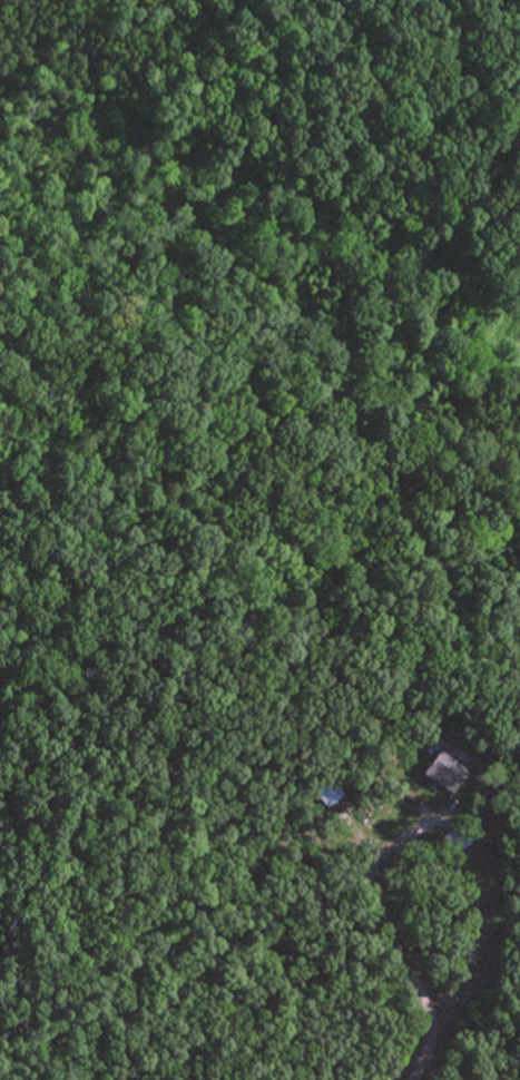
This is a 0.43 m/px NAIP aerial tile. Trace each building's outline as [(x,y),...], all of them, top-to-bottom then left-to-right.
[(463,764),(438,750),(425,775),(455,792),(464,776),(458,773),(463,764)] [(329,808),(347,794),(333,776),(315,790),(329,808)]
